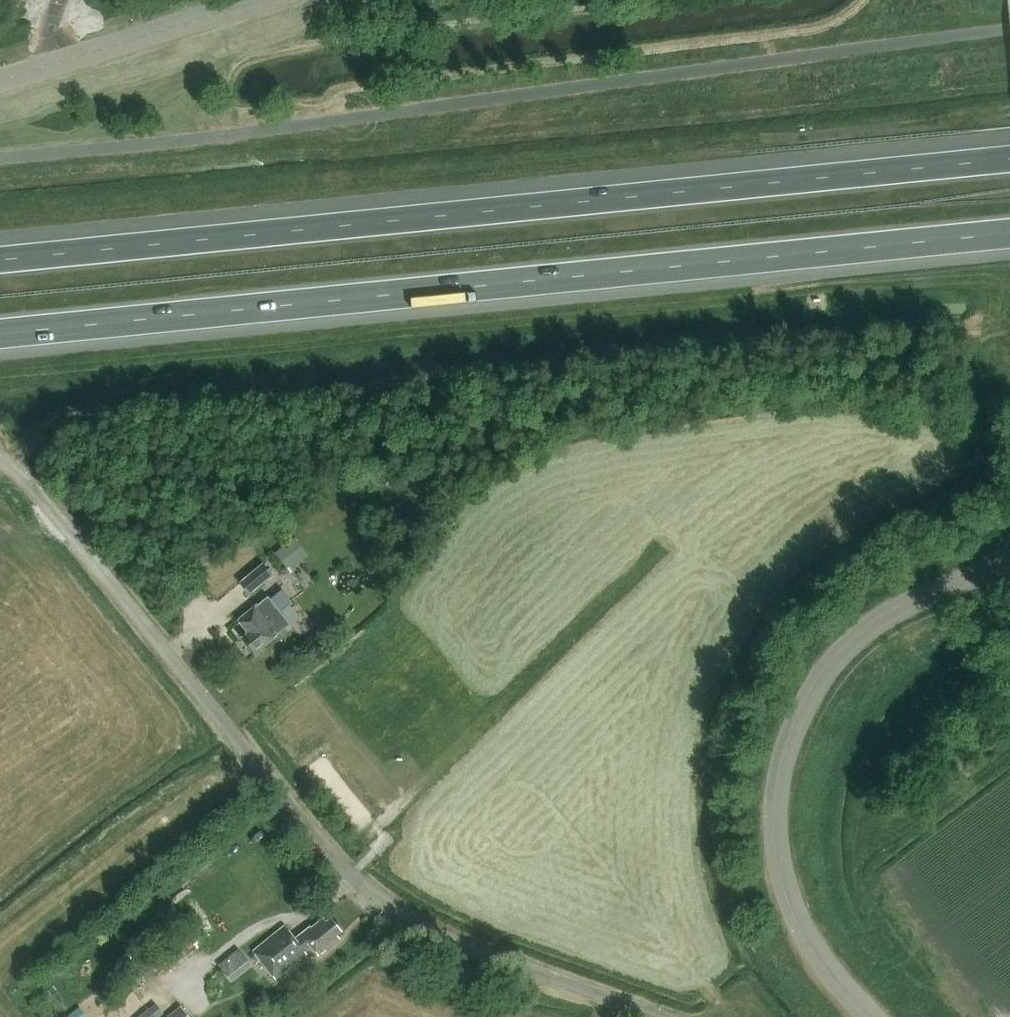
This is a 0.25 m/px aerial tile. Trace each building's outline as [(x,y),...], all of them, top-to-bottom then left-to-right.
[(309,556),(295,538),(276,553),(289,571),(309,556)] [(206,547),(196,555),(204,567),(214,559),(206,547)] [(263,564),(240,583),(251,596),(274,577),(263,564)] [(289,623),(266,596),(237,621),(248,633),(242,638),(255,654),(274,637),(280,632),(289,623)] [(296,938),(285,926),(254,951),(256,954),(256,955),(278,982),(297,966),(294,963),(312,948),(319,956),(340,940),(336,936),(341,932),(331,919),(327,923),(323,919),(311,929),(310,927),(296,938)] [(243,946),(222,961),(235,980),(256,964),(243,946)] [(180,1006),(167,1016),(190,1016),(180,1006)] [(149,1009),(139,1016),(156,1016),(149,1009)]
